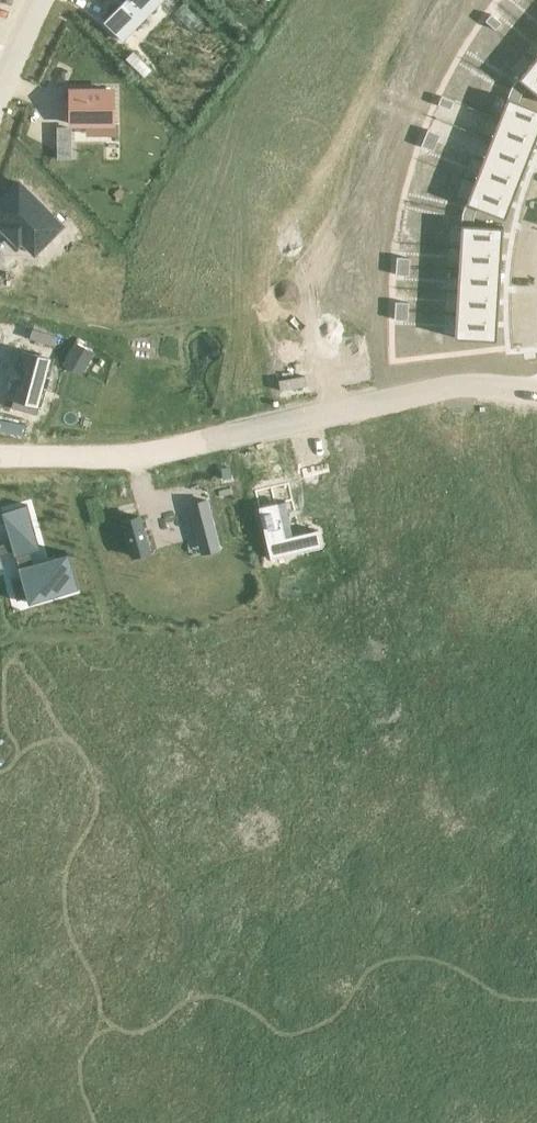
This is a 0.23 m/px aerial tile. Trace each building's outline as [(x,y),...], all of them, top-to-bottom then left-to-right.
[(104,21),(122,40),(162,0),(125,0),(104,21)] [(487,17),(482,25),(493,32),(498,25),(487,17)] [(134,52),(126,59),(145,77),(152,70),(134,52)] [(518,78),(527,86),(536,94),(536,63),(533,60),(518,78)] [(518,78),(512,86),(522,93),(527,86),(518,78)] [(512,86),(508,96),(519,101),(522,93),(512,86)] [(113,90),(70,90),(70,123),(113,123),(113,90)] [(499,118),(536,133),(536,108),(519,101),(508,96),(499,118)] [(436,106),(433,114),(445,119),(448,111),(436,106)] [(433,114),(429,122),(441,127),(445,119),(433,114)] [(491,139),(530,154),(536,136),(536,133),(499,118),(491,139)] [(70,127),(57,127),(57,158),(64,158),(64,145),(70,145),(70,127)] [(491,139),(483,160),(522,175),(530,154),(491,139)] [(417,155),(415,163),(428,167),(430,158),(417,155)] [(483,160),(475,181),(513,196),(522,175),(483,160)] [(475,181),(466,203),(477,207),(505,218),(513,196),(475,181)] [(0,201),(0,219),(3,222),(0,225),(0,226),(18,244),(22,241),(34,253),(62,225),(19,182),(0,201)] [(466,203),(462,213),(474,215),(477,207),(466,203)] [(462,213),(462,223),(473,224),(474,215),(462,213)] [(462,223),(460,247),(502,249),(503,226),(473,224),(462,223)] [(460,247),(459,269),(500,272),(502,249),(460,247)] [(396,255),(396,264),(409,265),(409,256),(396,255)] [(396,264),(395,272),(408,273),(409,265),(396,264)] [(459,269),(457,291),(499,294),(500,272),(459,269)] [(457,291),(456,314),(498,316),(499,294),(457,291)] [(407,306),(394,307),(394,315),(407,315),(407,306)] [(456,314),(455,337),(496,340),(498,316),(456,314)] [(407,315),(394,315),(394,324),(407,324),(407,315)] [(76,341),(65,361),(84,371),(94,351),(76,341)] [(15,379),(10,395),(14,396),(12,407),(37,413),(52,359),(22,351),(18,367),(14,366),(11,378),(15,379)] [(289,482),(255,490),(271,558),(322,546),(318,529),(292,535),(284,501),(293,499),(289,482)] [(190,502),(196,528),(216,522),(209,497),(190,502)] [(14,549),(20,569),(18,569),(27,600),(76,586),(77,589),(79,588),(68,552),(66,552),(67,555),(33,565),(29,551),(40,548),(27,503),(25,504),(26,507),(3,514),(10,541),(0,543),(0,553),(14,549)] [(124,522),(123,522),(133,558),(134,558),(134,557),(149,553),(150,553),(140,518),(139,518),(124,523),(124,522)]
